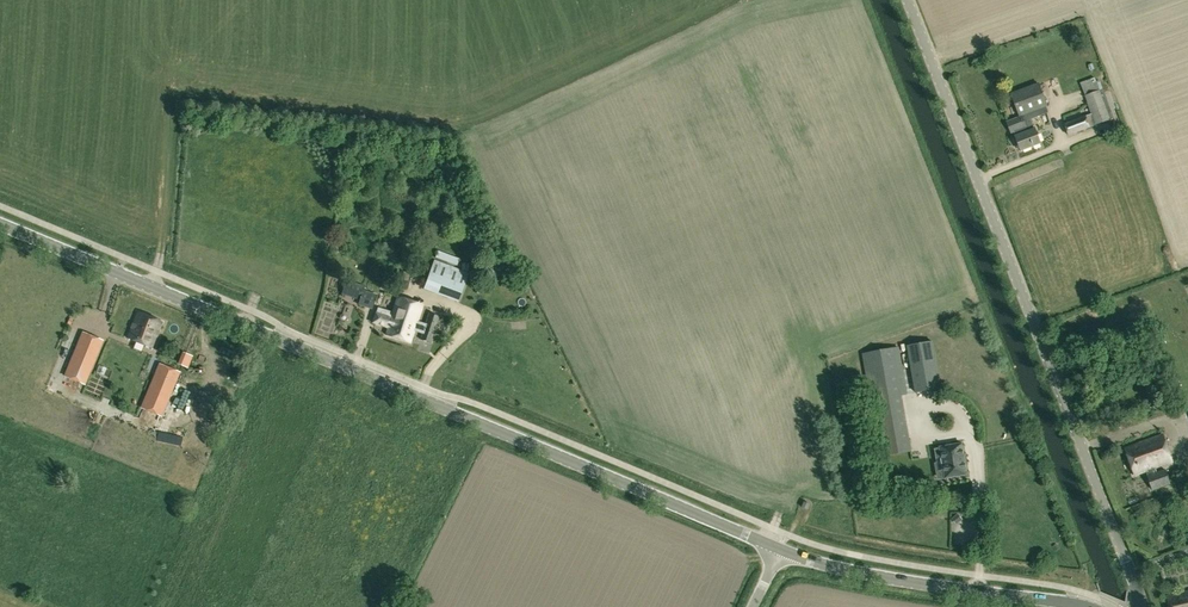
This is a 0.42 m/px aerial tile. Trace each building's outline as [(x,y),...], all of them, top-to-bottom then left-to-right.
[(1015,136),(1021,150),(1041,143),(1035,128),(1034,128),(1031,119),(1039,115),(1037,110),(1046,107),(1045,105),(1047,105),(1038,83),(1011,93),(1020,115),(1021,115),(1022,116),(1007,122),(1011,132),(1014,131),(1015,135),(1015,136)] [(1088,107),(1091,114),(1095,125),(1110,119),(1113,119),(1112,115),(1102,89),(1099,90),(1084,95),(1086,101),(1088,107)] [(1095,125),(1091,114),(1085,116),(1089,127),(1095,125)] [(1089,127),(1085,116),(1085,115),(1064,123),(1069,135),(1089,127)] [(434,259),(422,289),(457,302),(469,272),(434,259)] [(364,285),(346,279),(341,293),(359,300),(357,304),(371,309),(376,294),(362,290),(364,285)] [(487,293),(486,283),(475,285),(476,294),(487,293)] [(419,339),(430,343),(439,316),(428,312),(424,325),(416,322),(422,305),(397,297),(391,318),(375,313),(372,323),(387,328),(385,334),(410,342),(414,331),(421,333),(419,339)] [(137,312),(127,337),(152,347),(162,322),(137,312)] [(928,337),(903,343),(913,387),(937,382),(928,337)] [(99,350),(80,342),(66,375),(86,383),(99,350)] [(884,454),(913,447),(900,391),(906,389),(896,344),(861,352),(884,454)] [(102,371),(114,378),(120,368),(107,361),(102,371)] [(143,408),(160,415),(173,382),(178,372),(161,365),(157,375),(143,408)] [(1145,471),(1155,468),(1172,462),(1163,435),(1125,449),(1135,475),(1145,471)] [(948,463),(952,479),(973,475),(967,444),(945,449),(939,450),(942,464),(948,463)] [(1157,471),(1155,468),(1145,471),(1152,491),(1171,484),(1165,468),(1157,471)] [(959,518),(958,527),(968,528),(969,521),(979,522),(980,513),(959,511),(959,518)] [(1167,596),(1169,606),(1187,606),(1187,591),(1167,596)]
